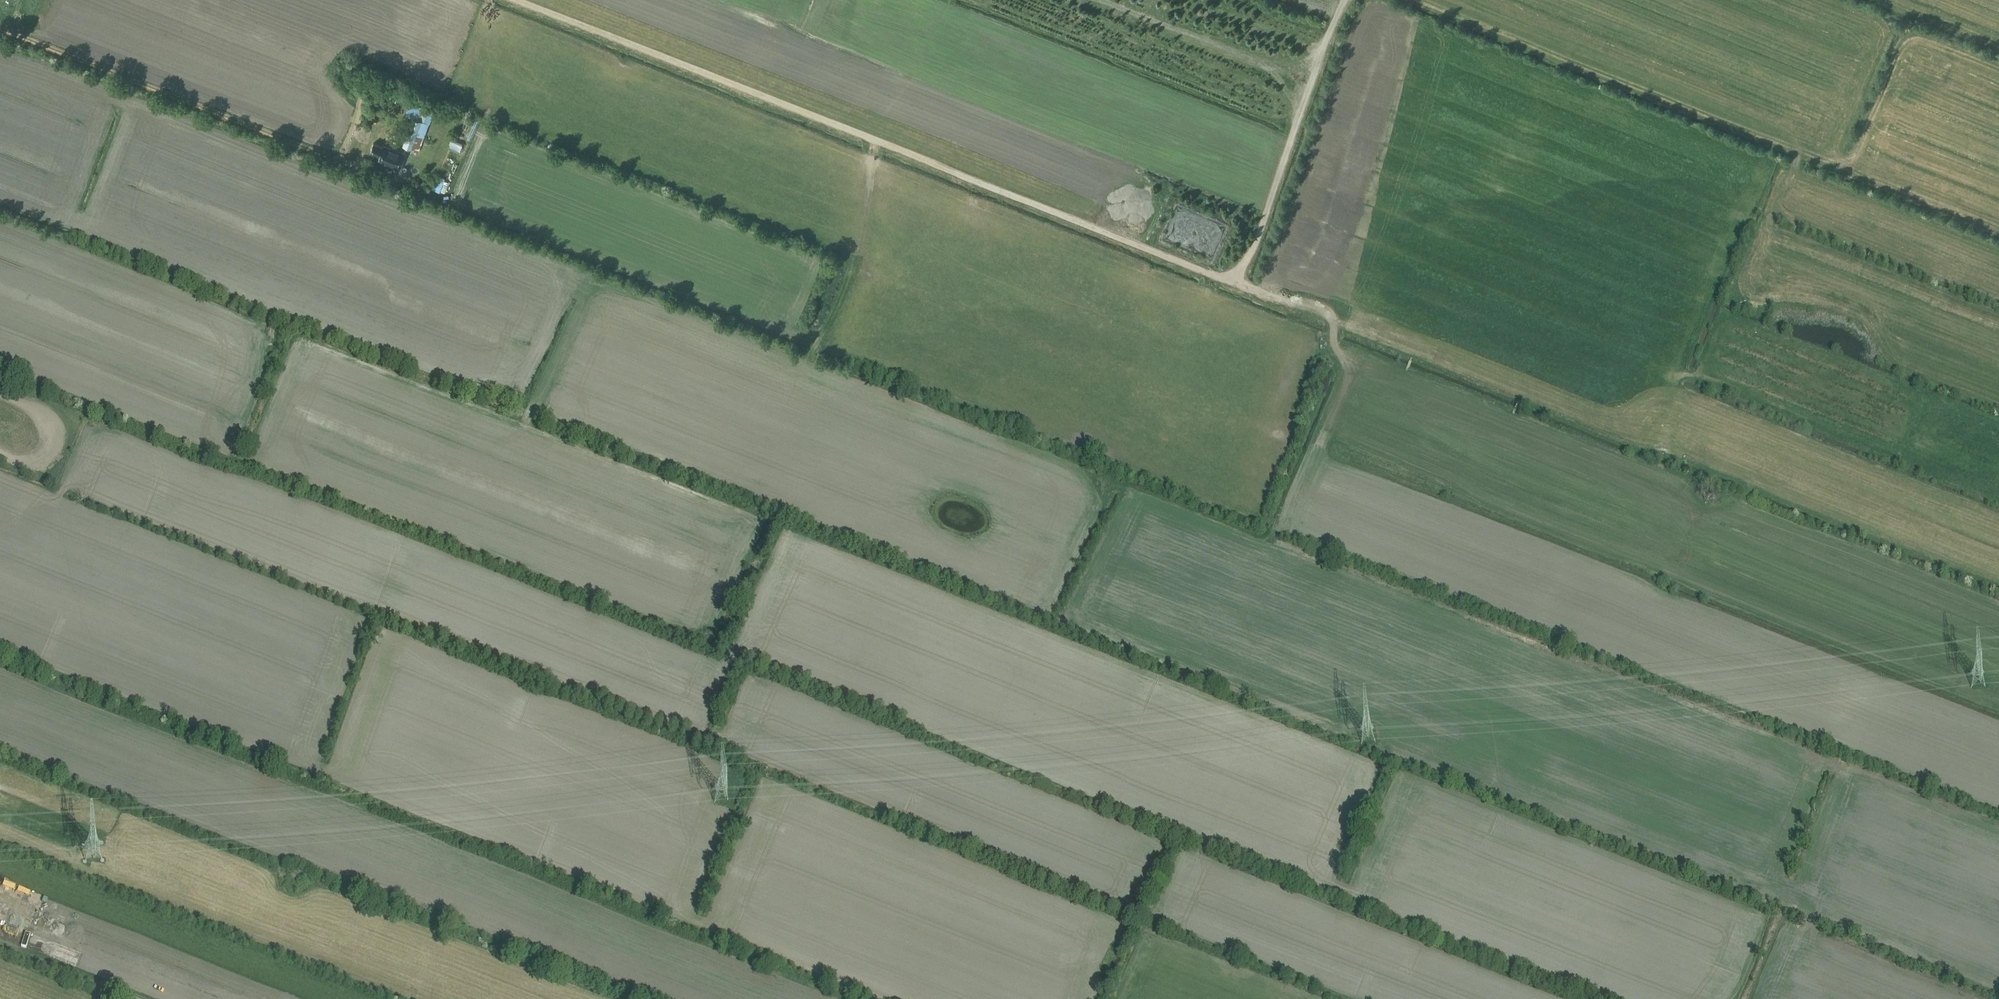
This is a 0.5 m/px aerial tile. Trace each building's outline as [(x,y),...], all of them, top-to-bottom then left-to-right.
[(413,106),(405,146),(425,150),(433,110),(413,106)] [(454,139),(452,146),(464,149),(466,142),(454,139)] [(377,160),(400,169),(406,153),(383,145),(383,146),(373,142),(370,152),(379,155),(377,160)]
